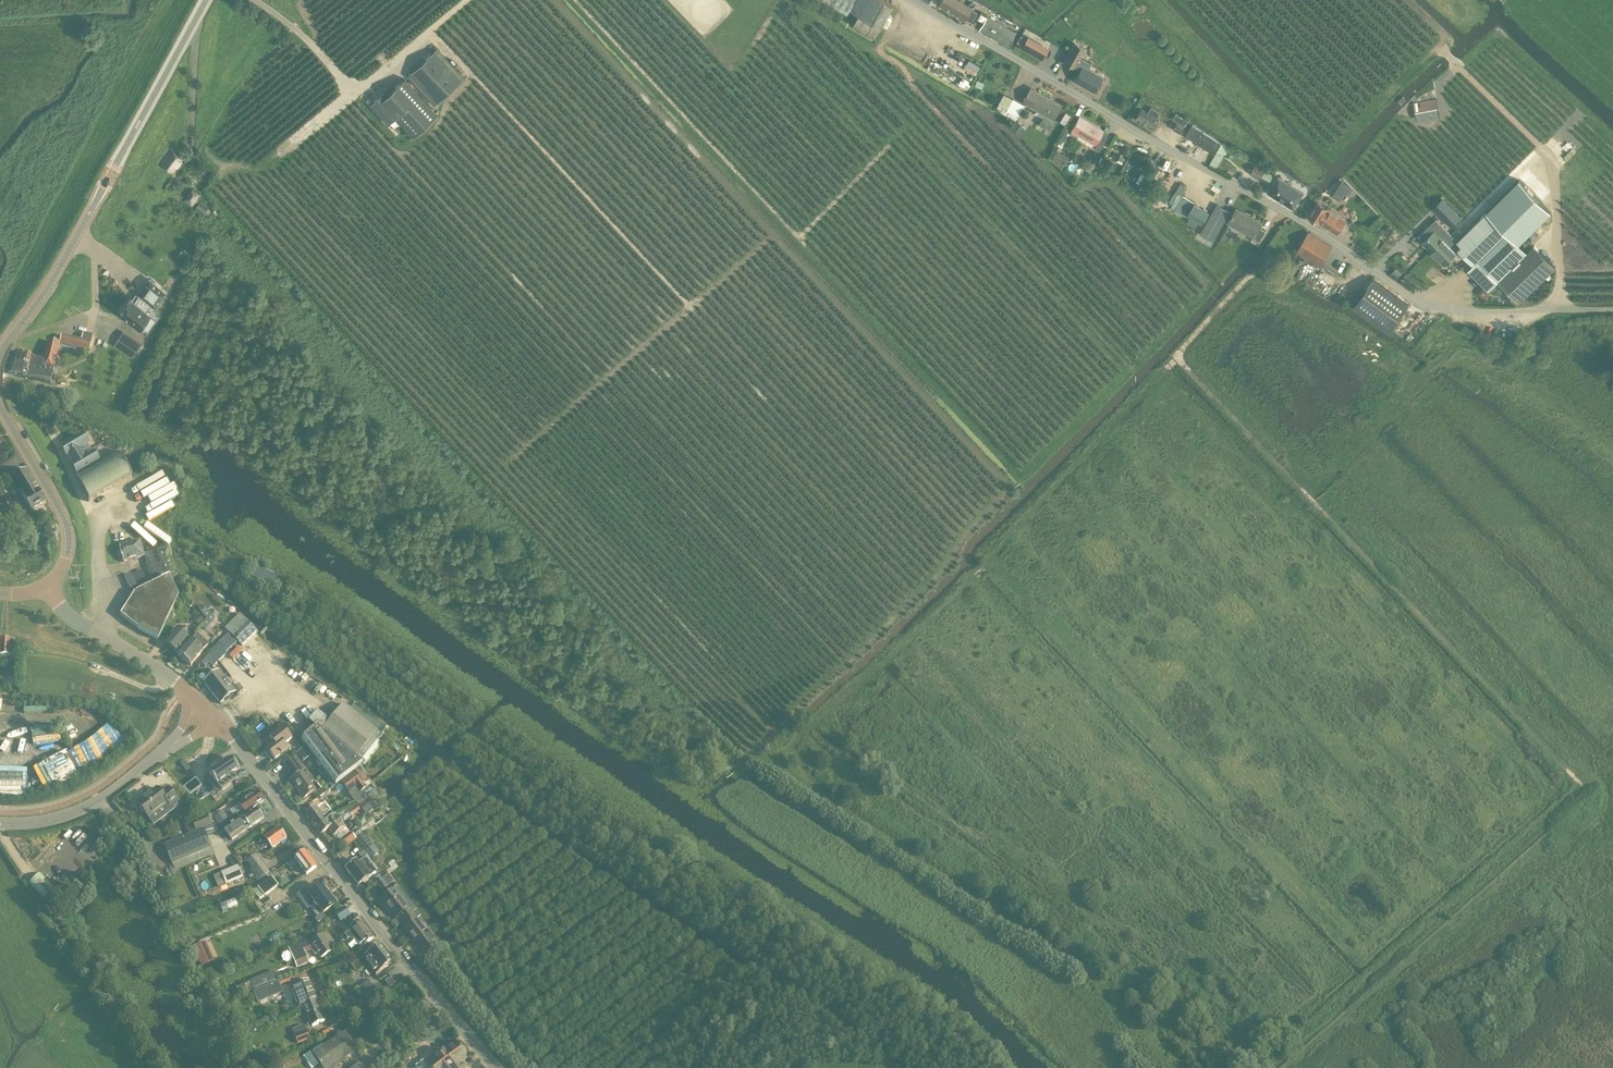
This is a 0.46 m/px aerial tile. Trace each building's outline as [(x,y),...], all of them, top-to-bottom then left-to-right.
[(846,13),(854,0),(824,0),(846,13)] [(892,4),(885,0),(856,0),(851,10),(858,14),(880,26),(892,4)] [(965,18),(971,22),(977,12),(973,9),(973,10),(971,9),(972,7),(959,0),(941,0),(939,4),(965,19),(965,18)] [(875,35),(880,26),(858,14),(853,23),(875,35)] [(1015,32),(987,15),(979,30),(1007,46),(1015,32)] [(1026,38),(1020,49),(1031,55),(1037,44),(1026,38)] [(1074,42),(1064,61),(1073,67),(1074,65),(1080,68),(1073,79),(1093,91),(1102,76),(1082,64),(1085,59),(1079,56),(1084,48),(1074,42)] [(436,48),(407,76),(434,105),(464,78),(436,48)] [(968,59),(966,63),(977,69),(980,65),(968,59)] [(404,78),(388,93),(386,91),(371,104),(388,123),(395,117),(413,137),(437,114),(404,78)] [(1060,105),(1038,91),(1030,87),(1023,100),(1030,105),(1037,108),(1035,111),(1044,116),(1045,114),(1053,118),(1060,105)] [(1004,93),(997,106),(1000,108),(999,110),(1004,113),(1013,98),(1004,93)] [(1023,104),(1013,98),(1004,113),(1015,119),(1023,104)] [(1416,117),(1440,113),(1437,98),(1413,102),(1416,117)] [(1141,108),(1135,118),(1152,128),(1156,130),(1158,125),(1155,123),(1158,117),(1157,117),(1160,111),(1151,106),(1148,112),(1141,108)] [(1176,114),(1173,119),(1178,121),(1185,125),(1188,120),(1176,113),(1176,114)] [(1102,131),(1103,129),(1079,116),(1072,129),(1072,130),(1071,133),(1070,133),(1085,142),(1087,138),(1095,143),(1102,131)] [(1013,124),(1012,125),(1019,133),(1020,132),(1024,129),(1016,121),(1013,124)] [(1181,132),(1185,125),(1178,121),(1174,128),(1181,132)] [(1214,153),(1221,142),(1193,124),(1186,135),(1214,153)] [(1070,133),(1071,133),(1065,129),(1058,141),(1064,145),(1070,133)] [(1096,143),(1094,147),(1099,150),(1108,135),(1102,131),(1095,143),(1096,143)] [(1222,143),(1217,151),(1224,154),(1228,146),(1222,143)] [(171,149),(160,162),(171,172),(182,159),(179,156),(181,154),(178,152),(176,154),(171,149)] [(1230,150),(1222,168),(1227,171),(1235,153),(1230,150)] [(1096,163),(1101,155),(1094,151),(1089,159),(1096,163)] [(1260,178),(1265,170),(1248,160),(1243,169),(1260,178)] [(1268,183),(1273,174),(1265,170),(1260,178),(1268,183)] [(1278,176),(1269,192),(1293,207),(1303,191),(1278,176)] [(1534,244),(1527,251),(1519,243),(1528,235),(1552,211),(1521,178),(1459,238),(1458,240),(1461,243),(1457,247),(1471,261),(1473,263),(1468,268),(1488,288),(1497,279),(1497,280),(1515,298),(1519,301),(1521,299),(1555,266),(1534,244)] [(1146,179),(1140,188),(1146,192),(1152,183),(1146,179)] [(1345,182),(1342,181),(1333,195),(1339,199),(1344,192),(1340,189),(1345,182)] [(1345,182),(1340,189),(1344,192),(1348,191),(1349,191),(1352,187),(1351,186),(1345,182)] [(183,200),(192,206),(200,194),(191,188),(183,200)] [(1442,199),(1433,208),(1451,226),(1460,217),(1442,199)] [(1318,201),(1308,215),(1319,222),(1319,221),(1335,231),(1339,225),(1340,226),(1345,218),(1330,209),(1328,207),(1318,201)] [(1203,222),(1210,211),(1195,202),(1188,213),(1203,222)] [(1216,206),(1201,233),(1213,239),(1228,213),(1216,206)] [(1236,207),(1229,221),(1254,236),(1251,239),(1258,243),(1266,230),(1259,226),(1262,222),(1236,207)] [(1190,216),(1187,222),(1193,225),(1196,220),(1190,216)] [(1461,243),(1458,240),(1436,218),(1419,235),(1423,240),(1422,241),(1444,264),(1457,252),(1452,248),(1455,245),(1457,247),(1461,243)] [(1309,231),(1297,250),(1320,264),(1332,246),(1309,231)] [(185,250),(180,257),(185,261),(190,254),(185,250)] [(130,298),(121,311),(140,325),(149,311),(146,309),(152,301),(149,300),(153,295),(158,299),(165,290),(149,278),(138,293),(139,293),(134,300),(130,298)] [(1389,330),(1409,304),(1374,278),(1354,305),(1389,330)] [(1483,286),(1479,294),(1485,297),(1489,289),(1483,286)] [(114,344),(125,351),(133,356),(137,349),(141,343),(133,338),(122,331),(114,344)] [(62,336),(59,349),(65,350),(66,347),(90,352),(92,343),(91,342),(92,337),(85,335),(84,341),(62,336)] [(28,366),(52,372),(58,349),(59,344),(47,341),(42,361),(30,358),(28,366)] [(28,366),(30,358),(31,355),(14,351),(12,362),(28,366)] [(26,376),(28,366),(12,362),(9,373),(26,377),(26,376)] [(50,384),(52,372),(28,366),(26,376),(26,377),(25,378),(50,384)] [(91,452),(92,451),(84,436),(61,449),(66,457),(67,457),(68,456),(83,447),(87,453),(90,451),(91,452)] [(90,451),(87,453),(83,447),(68,456),(67,457),(73,467),(72,467),(76,476),(99,463),(92,451),(91,452),(90,451)] [(114,451),(101,459),(105,466),(118,459),(114,451)] [(105,466),(77,482),(89,503),(132,478),(120,458),(118,459),(105,466)] [(26,471),(12,478),(24,498),(31,512),(46,503),(39,490),(37,491),(26,471)] [(144,557),(140,541),(120,545),(123,562),(144,557)] [(144,554),(151,579),(170,573),(163,548),(144,554)] [(254,566),(250,574),(271,584),(275,576),(254,566)] [(142,584),(147,582),(142,570),(137,573),(142,584)] [(137,586),(142,584),(137,573),(132,575),(137,586)] [(130,590),(136,586),(131,575),(125,578),(130,590)] [(134,594),(121,616),(137,629),(142,632),(150,636),(158,640),(178,599),(169,579),(134,594)] [(259,589),(262,584),(254,579),(251,584),(259,589)] [(214,618),(206,610),(201,605),(198,609),(202,614),(207,619),(207,620),(201,627),(206,630),(214,620),(214,618)] [(240,615),(239,616),(226,629),(234,637),(248,623),(240,615)] [(199,626),(204,620),(199,616),(194,622),(199,626)] [(248,623),(234,637),(243,646),(257,632),(248,623)] [(189,639),(179,631),(176,629),(164,643),(176,654),(189,639)] [(220,643),(208,655),(215,662),(217,661),(218,662),(227,653),(236,643),(228,635),(220,643)] [(191,666),(203,652),(203,651),(208,645),(197,636),(192,642),(189,639),(176,654),(191,666)] [(16,656),(16,650),(9,650),(10,639),(0,638),(0,655),(16,656)] [(198,677),(201,682),(208,677),(204,672),(198,677)] [(220,704),(235,693),(219,672),(204,683),(220,704)] [(364,767),(391,733),(382,726),(377,732),(343,705),(329,723),(321,733),(317,729),(301,740),(335,786),(362,765),(364,767)] [(317,712),(309,722),(317,729),(321,733),(329,723),(317,712)] [(92,740),(70,753),(80,775),(103,763),(127,741),(129,736),(109,723),(107,726),(92,740)] [(274,744),(266,750),(274,760),(288,750),(285,745),(292,740),(282,728),(270,739),(274,744)] [(255,738),(251,741),(255,748),(261,744),(256,737),(255,738)] [(305,747),(296,753),(299,758),(308,751),(305,747)] [(66,752),(42,765),(54,788),(76,776),(66,752)] [(289,757),(282,762),(286,766),(292,762),(289,757)] [(209,775),(209,776),(221,792),(236,780),(232,775),(238,770),(239,770),(236,766),(234,763),(230,758),(230,759),(214,771),(209,775)] [(286,766),(285,767),(292,779),(290,781),(303,799),(314,790),(310,784),(314,781),(310,776),(306,779),(301,772),(304,771),(295,759),(292,762),(286,766)] [(0,769),(0,798),(25,798),(25,770),(0,769)] [(355,773),(341,783),(349,793),(356,788),(359,793),(370,785),(371,785),(371,784),(370,782),(360,769),(355,773)] [(196,779),(183,789),(190,795),(202,786),(196,779)] [(370,785),(359,793),(364,800),(376,792),(370,785)] [(157,789),(137,805),(148,818),(167,803),(169,806),(177,800),(168,789),(161,794),(157,789)] [(242,810),(236,814),(239,818),(264,800),(258,791),(239,805),(242,810)] [(360,807),(371,798),(371,797),(357,804),(360,807)] [(316,830),(332,818),(321,803),(305,815),(316,830)] [(242,817),(224,830),(231,840),(249,827),(250,828),(263,818),(256,809),(243,819),(242,817)] [(219,827),(229,821),(223,812),(213,818),(219,827)] [(332,818),(316,830),(321,836),(328,830),(334,837),(345,829),(335,815),(332,818)] [(196,831),(211,825),(207,817),(192,823),(196,831)] [(272,849),(286,838),(279,828),(264,838),(272,849)] [(351,835),(350,834),(342,840),(347,847),(355,840),(364,833),(360,828),(351,835)] [(202,830),(164,846),(172,864),(211,848),(209,841),(207,842),(202,830)] [(365,835),(356,841),(363,850),(371,859),(378,854),(371,845),(372,844),(365,835)] [(366,854),(363,849),(357,854),(361,859),(366,854)] [(306,875),(316,868),(305,851),(295,858),(306,875)] [(260,879),(269,873),(255,855),(247,862),(260,879)] [(357,862),(346,870),(358,886),(368,878),(369,879),(376,873),(366,860),(359,865),(357,862)] [(226,886),(243,879),(237,866),(221,873),(226,886)] [(40,873),(28,885),(47,903),(59,891),(40,873)] [(258,888),(253,892),(260,900),(265,896),(278,886),(272,878),(258,888)] [(382,881),(376,885),(382,893),(388,888),(382,881)] [(323,914),(336,904),(323,886),(310,896),(323,914)] [(393,891),(381,900),(396,919),(392,923),(394,926),(400,921),(401,922),(411,913),(415,910),(411,905),(398,888),(393,891)] [(173,894),(167,897),(170,904),(176,901),(173,894)] [(344,908),(335,915),(341,922),(349,916),(344,908)] [(281,910),(268,915),(274,930),(287,925),(281,910)] [(411,913),(401,922),(406,929),(404,930),(420,949),(421,948),(427,955),(437,947),(416,920),(419,918),(420,917),(415,910),(411,913)] [(373,938),(362,923),(341,939),(352,954),(373,938)] [(313,944),(310,946),(312,950),(315,955),(318,953),(322,959),(333,952),(322,935),(314,941),(311,942),(313,944)] [(313,944),(311,942),(314,941),(313,939),(289,949),(297,967),(309,962),(305,953),(312,950),(310,946),(313,944)] [(365,956),(352,966),(357,972),(369,963),(377,974),(392,963),(379,945),(365,956)] [(211,953),(198,959),(201,967),(214,961),(211,953)] [(247,993),(277,980),(273,971),(250,981),(250,982),(236,988),(238,993),(247,993)] [(391,978),(386,982),(391,989),(396,986),(391,978)] [(305,1007),(316,1002),(309,981),(297,986),(291,989),(298,1009),(305,1007)] [(253,991),(258,1003),(281,993),(277,982),(253,991)] [(368,1002),(380,995),(375,987),(364,995),(367,1000),(368,1002)] [(312,1027),(324,1022),(316,1002),(305,1007),(312,1027)] [(306,1031),(294,1036),(296,1039),(298,1045),(310,1040),(306,1031)] [(303,1057),(310,1067),(314,1067),(321,1064),(324,1067),(328,1067),(354,1051),(345,1037),(337,1042),(334,1037),(303,1057)] [(425,1065),(427,1067),(467,1067),(462,1062),(469,1057),(455,1042),(425,1065)]
